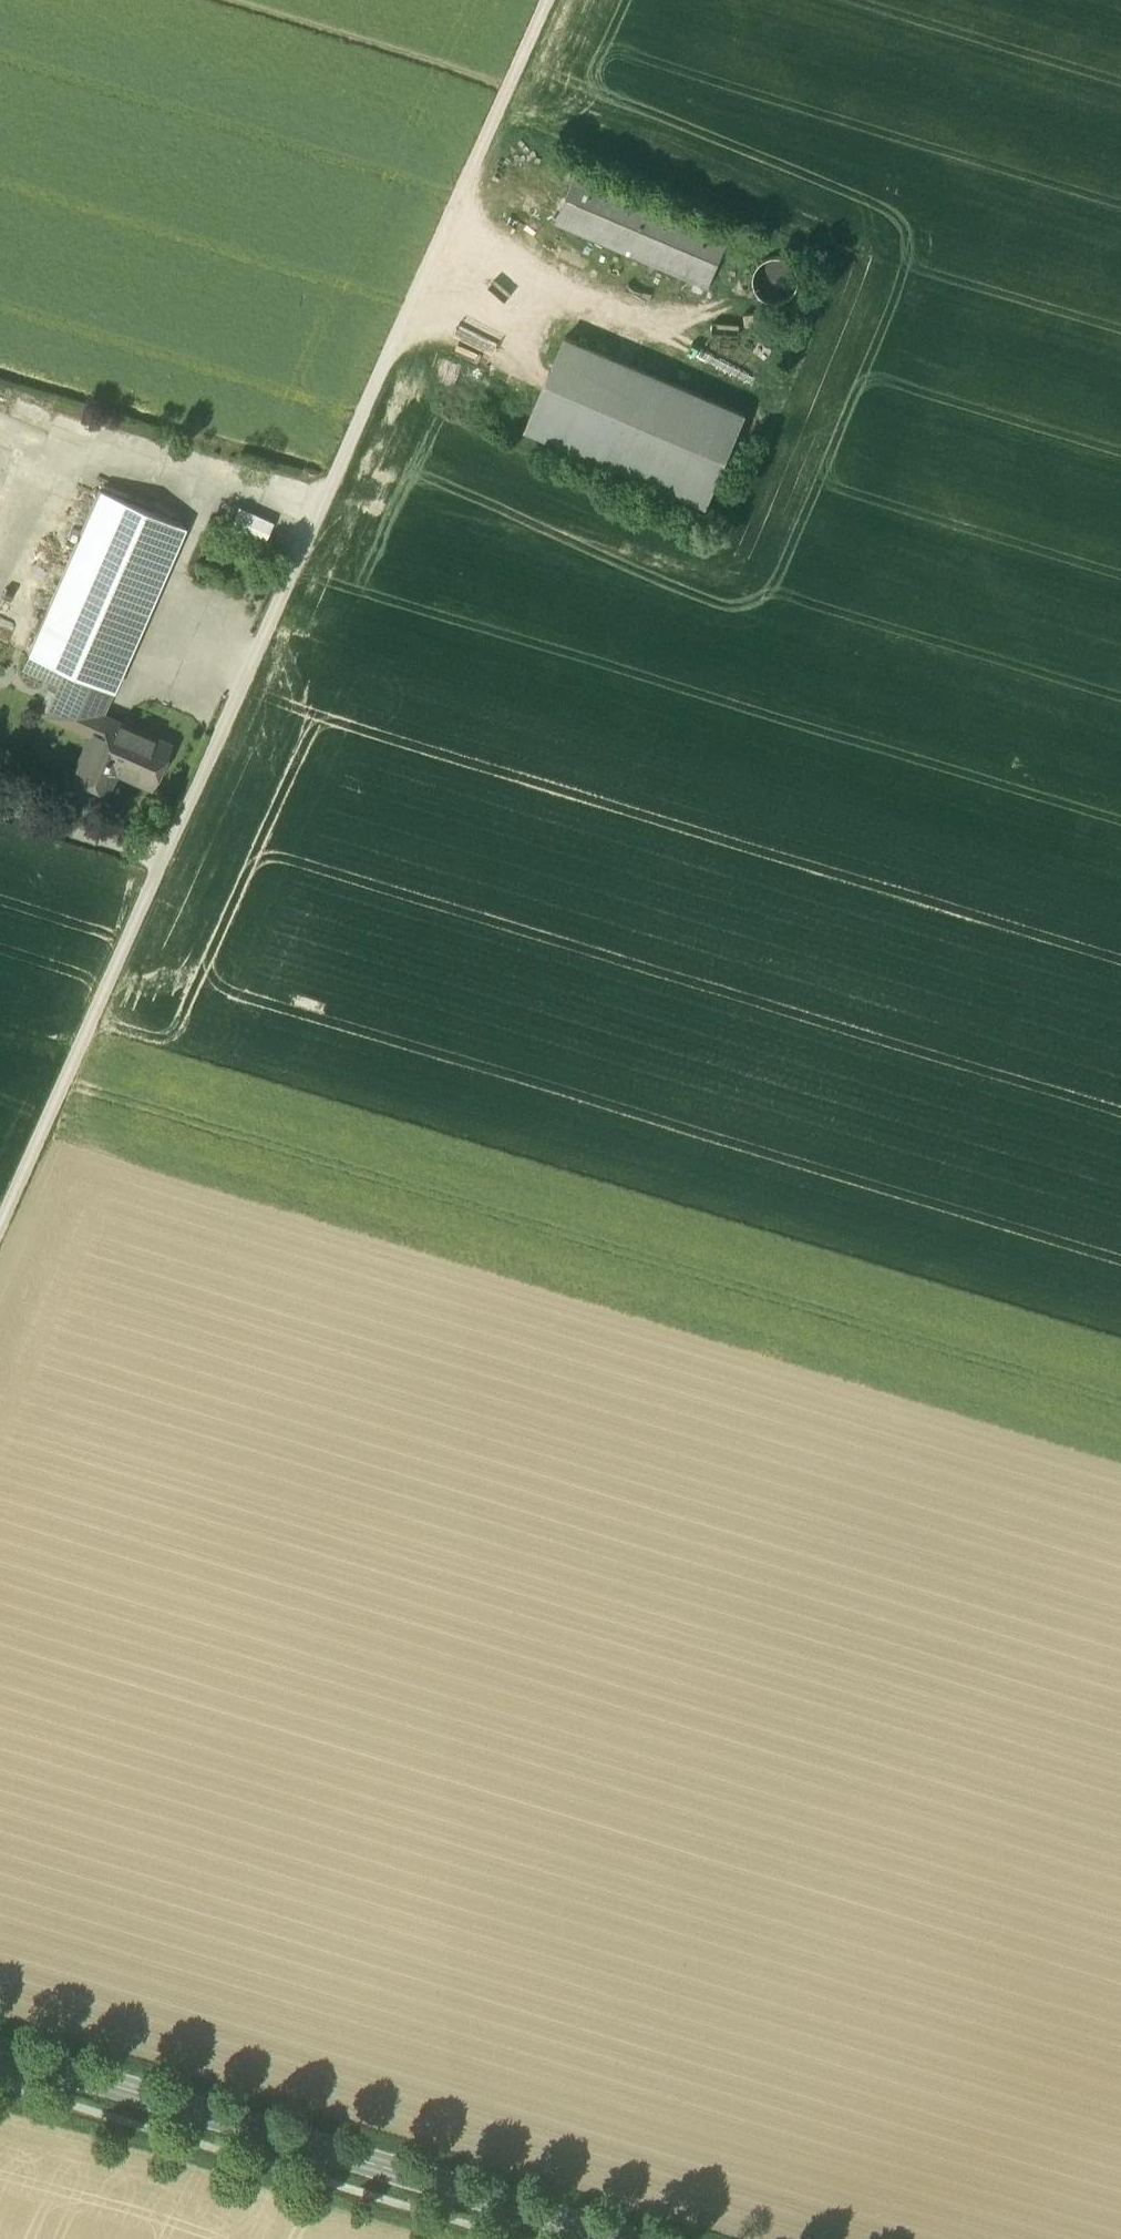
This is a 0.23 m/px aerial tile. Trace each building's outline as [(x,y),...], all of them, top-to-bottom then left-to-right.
[(730,237),(576,172),(556,220),(709,286),(730,237)] [(797,287),(799,279),(797,270),(792,262),(784,258),(775,256),(767,258),(759,263),(754,270),(753,279),(754,288),(760,295),(767,300),(776,302),(785,300),(792,295),(797,287)] [(745,402),(565,325),(526,416),(706,493),(745,402)] [(66,572),(30,654),(66,670),(111,690),(183,525),(102,490),(66,572)] [(233,524),(267,541),(277,520),(243,503),(233,524)] [(111,690),(66,670),(47,714),(92,734),(101,714),(111,690)] [(169,744),(101,714),(92,734),(73,776),(106,790),(114,771),(150,786),(169,744)]
